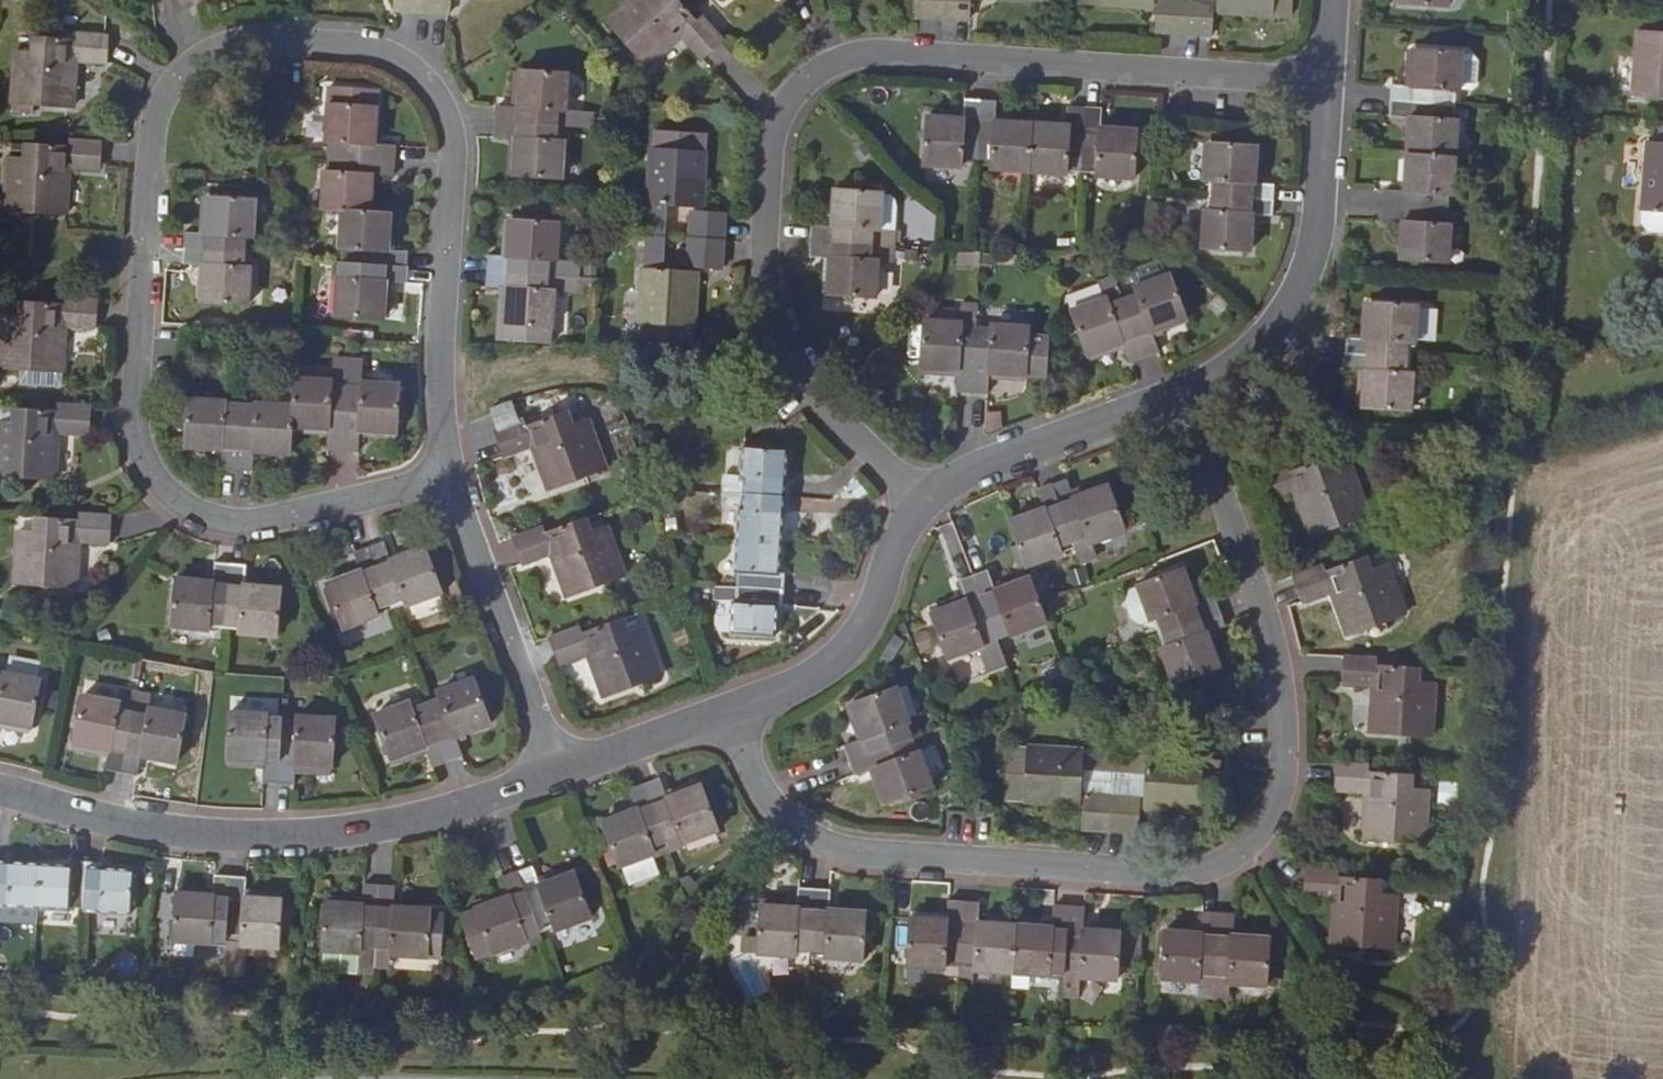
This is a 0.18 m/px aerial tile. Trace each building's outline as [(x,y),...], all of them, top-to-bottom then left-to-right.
[(669,1),(659,10),(651,0),(633,0),(602,27),(643,73),(679,42),(699,64),(718,46),(697,23),(692,26),(669,1)] [(938,25),(940,0),(913,0),(911,24),(938,25)] [(938,25),(964,27),(966,0),(940,0),(938,25)] [(1122,12),(1123,6),(1149,8),(1149,0),(1074,0),(1074,9),(1122,12)] [(1213,12),(1237,14),(1237,20),(1285,24),(1286,0),(1214,0),(1213,12)] [(1394,15),(1434,19),(1436,0),(1395,0),(1394,15)] [(1123,6),(1122,12),(1148,14),(1149,8),(1123,6)] [(1154,40),(1179,42),(1181,7),(1156,6),(1154,40)] [(1181,7),(1179,42),(1205,44),(1206,9),(1181,7)] [(1237,14),(1213,12),(1212,18),(1237,20),(1237,14)] [(1638,30),(1632,96),(1662,98),(1662,33),(1638,30)] [(104,65),(105,38),(73,36),(73,42),(44,41),(43,55),(17,53),(14,106),(72,111),(74,63),(104,65)] [(1383,96),(1382,110),(1448,115),(1449,102),(1453,102),(1453,101),(1464,102),(1470,96),(1472,75),(1468,67),(1456,66),(1456,65),(1407,61),(1403,97),(1397,97),(1383,96)] [(1400,61),(1397,97),(1403,97),(1407,61),(1400,61)] [(494,112),(493,128),(558,133),(559,118),(562,118),(565,80),(518,75),(514,114),(509,114),(494,112)] [(512,75),(509,114),(514,114),(518,75),(512,75)] [(958,173),(971,174),(975,107),(960,107),(958,127),(922,124),(919,175),(957,178),(958,173)] [(988,180),(1024,182),(1028,131),(992,129),(993,109),(975,107),(971,174),(988,175),(988,180)] [(1401,129),(1398,161),(1448,165),(1451,132),(1446,132),(1448,115),(1382,110),(1381,127),(1401,129)] [(326,148),(325,163),(389,167),(391,152),(379,151),(370,150),(373,116),(325,111),(322,148),(326,148)] [(1062,179),(1076,180),(1080,114),(1064,113),(1063,134),(1028,131),(1024,182),(1062,185),(1062,179)] [(1080,114),(1076,180),(1091,182),(1091,186),(1128,189),(1131,139),(1095,136),(1096,116),(1080,114)] [(380,116),(373,116),(370,150),(379,151),(380,116)] [(558,133),(493,128),(492,143),(506,145),(512,145),(509,181),(557,185),(560,148),(557,147),(558,133)] [(694,185),(701,185),(705,137),(653,134),(652,152),(649,151),(644,207),(648,208),(647,225),(663,226),(664,209),(692,211),(694,185)] [(1647,142),(1641,210),(1662,212),(1662,143),(1647,142)] [(512,145),(506,145),(503,180),(509,181),(512,145)] [(97,175),(99,148),(67,146),(66,152),(38,151),(37,166),(11,165),(8,216),(65,219),(68,174),(97,175)] [(1188,183),(1195,184),(1198,149),(1191,148),(1188,183)] [(1199,184),(1198,201),(1263,205),(1264,189),(1252,188),(1244,188),(1247,153),(1198,149),(1195,184),(1199,184)] [(1244,188),(1252,188),(1253,154),(1247,153),(1244,188)] [(1376,197),(1374,213),(1440,218),(1441,205),(1445,205),(1448,165),(1398,161),(1395,199),(1376,197)] [(316,217),(339,219),(366,221),(369,182),(376,183),(388,183),(389,167),(325,163),(324,177),(320,176),(316,217)] [(369,182),(366,221),(373,221),(376,183),(369,182)] [(699,211),(701,185),(694,185),(692,211),(699,211)] [(809,230),(808,246),(873,250),(891,251),(893,251),(894,236),(879,235),(882,200),(882,198),(832,195),(830,231),(809,230)] [(890,200),(882,200),(879,235),(894,236),(896,211),(896,205),(890,200)] [(1263,205),(1198,201),(1197,216),(1192,216),(1190,251),(1240,255),(1243,221),(1262,222),(1263,205)] [(181,240),(179,255),(243,259),(244,245),(248,245),(251,207),(204,203),(201,241),(181,240)] [(1662,233),(1662,212),(1641,210),(1640,221),(1649,232),(1662,233)] [(1440,218),(1374,213),(1373,231),(1393,233),(1391,266),(1439,270),(1442,237),(1438,237),(1440,218)] [(687,242),(720,244),(722,219),(689,216),(687,242)] [(340,256),(339,270),(403,274),(404,260),(392,258),(385,258),(387,222),(373,221),(366,221),(339,219),(337,256),(340,256)] [(392,258),(395,222),(387,222),(385,258),(392,258)] [(484,260),(483,275),(547,280),(548,268),(551,268),(551,265),(555,229),(507,225),(503,262),(496,261),(484,260)] [(499,225),(496,261),(503,262),(507,225),(499,225)] [(719,270),(720,244),(687,242),(685,268),(719,270)] [(873,250),(808,246),(806,262),(829,264),(827,298),(874,302),(877,265),(872,265),(872,259),(890,260),(891,251),(873,250)] [(243,259),(179,255),(178,271),(199,274),(198,307),(244,310),(247,276),(242,276),(243,259)] [(686,299),(688,275),(659,273),(661,257),(645,256),(643,273),(640,272),(635,328),(639,329),(637,343),(688,347),(692,300),(686,299)] [(966,256),(953,256),(952,268),(974,269),(975,257),(966,256)] [(547,280),(571,282),(572,266),(551,265),(551,268),(548,268),(547,280)] [(403,274),(339,270),(338,285),(335,285),(332,322),(379,325),(383,291),(391,291),(402,292),(403,274)] [(547,280),(483,275),(482,291),(494,292),(501,293),(499,328),(547,332),(550,296),(545,295),(547,280)] [(1113,301),(1136,362),(1152,357),(1146,343),(1144,337),(1177,325),(1160,280),(1127,290),(1128,295),(1113,301)] [(388,326),(391,291),(383,291),(379,325),(388,326)] [(501,293),(494,292),(491,327),(499,328),(501,293)] [(30,302),(29,318),(3,316),(0,364),(0,368),(24,369),(25,363),(63,365),(65,326),(97,328),(99,300),(66,298),(66,305),(30,302)] [(30,302),(4,301),(3,316),(29,318),(30,302)] [(1119,368),(1136,362),(1113,301),(1100,306),(1098,301),(1063,314),(1081,361),(1112,350),(1114,355),(1119,368)] [(951,392),(967,394),(971,328),(972,303),(956,303),(954,323),(919,321),(916,369),(917,369),(952,372),(951,378),(951,392)] [(1355,310),(1353,346),(1359,346),(1362,311),(1355,310)] [(1339,345),(1338,359),(1402,365),(1403,351),(1408,351),(1412,315),(1362,311),(1359,346),(1353,346),(1339,345)] [(971,328),(967,394),(984,395),(985,380),(986,373),(1019,375),(1022,327),(985,325),(984,329),(971,328)] [(1144,337),(1146,343),(1179,331),(1177,325),(1144,337)] [(1083,367),(1114,355),(1112,350),(1081,361),(1083,367)] [(332,380),(333,380),(333,384),(347,385),(349,358),(334,357),(332,380)] [(363,359),(349,358),(347,385),(361,385),(361,382),(362,382),(363,359)] [(1402,365),(1338,359),(1336,377),(1351,378),(1356,379),(1354,415),(1403,418),(1406,382),(1400,382),(1402,365)] [(63,365),(25,363),(24,369),(63,371),(63,365)] [(952,372),(917,369),(916,377),(951,378),(952,372)] [(986,373),(985,380),(1018,382),(1019,375),(986,373)] [(332,380),(295,378),(294,405),(292,428),(329,430),(327,449),(343,450),(347,385),(333,384),(333,380),(332,380)] [(362,382),(361,382),(361,385),(347,385),(343,450),(360,451),(361,437),(361,432),(397,434),(399,384),(362,382)] [(227,401),(187,398),(184,449),(221,451),(221,470),(236,471),(240,403),(227,403),(227,401)] [(294,405),(255,402),(255,404),(240,403),(236,471),(252,472),(253,453),(291,455),(292,428),(294,405)] [(510,402),(490,411),(498,432),(518,423),(510,402)] [(0,423),(0,475),(17,476),(17,470),(56,472),(59,433),(90,436),(92,408),(60,405),(59,412),(23,410),(23,424),(0,423)] [(0,409),(0,423),(23,424),(23,410),(0,409)] [(498,432),(493,433),(502,458),(531,447),(545,484),(581,471),(584,477),(606,469),(589,420),(565,429),(561,415),(526,427),(524,421),(518,423),(498,432)] [(789,447),(742,444),(740,476),(723,476),(723,492),(790,497),(791,480),(787,480),(789,447)] [(1286,465),(1256,476),(1264,504),(1295,493),(1308,530),(1345,516),(1347,522),(1369,515),(1351,465),(1327,474),(1322,460),(1289,472),(1286,465)] [(56,472),(17,470),(17,476),(56,479),(56,472)] [(581,471),(545,484),(547,491),(584,477),(581,471)] [(1067,479),(1052,485),(1073,544),(1081,564),(1097,558),(1093,544),(1126,531),(1109,484),(1074,497),(1067,479)] [(1044,509),(1009,521),(1026,568),(1062,556),(1060,549),(1073,544),(1052,485),(1037,490),(1044,509)] [(790,497),(723,492),(722,509),(737,509),(735,540),(782,543),(785,513),(789,513),(790,497)] [(43,533),(17,532),(13,584),(38,586),(38,579),(78,581),(80,542),(111,544),(112,516),(80,514),(79,521),(44,518),(43,533)] [(1345,516),(1308,530),(1310,536),(1347,522),(1345,516)] [(44,518),(18,517),(17,532),(43,533),(44,518)] [(543,527),(512,538),(522,565),(550,554),(564,591),(601,578),(603,584),(626,575),(608,527),(584,537),(578,522),(545,534),(543,527)] [(505,565),(518,561),(512,539),(498,542),(505,565)] [(782,543),(735,540),(732,575),(738,575),(737,587),(784,590),(785,574),(781,574),(782,543)] [(383,542),(368,547),(390,606),(404,601),(406,608),(443,594),(425,547),(389,559),(383,542)] [(368,547),(354,552),(359,563),(361,570),(325,584),(343,630),(379,617),(377,611),(390,606),(368,547)] [(1322,566),(1292,577),(1302,603),(1330,593),(1344,629),(1381,615),(1383,621),(1406,613),(1388,565),(1363,574),(1358,561),(1325,573),(1322,566)] [(231,564),(216,562),(214,582),(176,578),(171,628),(209,631),(210,627),(224,628),(231,564)] [(359,563),(323,577),(325,584),(361,570),(359,563)] [(246,566),(231,564),(224,628),(238,630),(238,635),(277,638),(282,587),(245,584),(246,566)] [(1184,568),(1136,585),(1150,622),(1156,619),(1161,633),(1220,611),(1215,596),(1196,602),(1184,568)] [(214,575),(177,571),(176,578),(214,582),(214,575)] [(988,571),(973,577),(996,638),(1009,633),(1011,638),(1046,624),(1039,603),(1030,576),(995,590),(988,571)] [(973,577),(958,582),(962,595),(964,600),(930,613),(946,661),(979,648),(988,673),(1006,667),(996,638),(973,577)] [(601,578),(564,591),(566,597),(603,584),(601,578)] [(78,581),(38,579),(38,586),(77,588),(78,581)] [(784,590),(737,587),(736,603),(735,603),(733,633),(774,635),(775,606),(783,607),(784,590)] [(962,595),(928,608),(930,613),(964,600),(962,595)] [(1226,626),(1220,611),(1161,633),(1166,646),(1160,649),(1174,685),(1221,668),(1209,634),(1226,626)] [(1381,615),(1344,629),(1346,635),(1383,621),(1381,615)] [(579,627),(549,639),(558,665),(587,655),(601,691),(637,677),(640,684),(662,675),(645,627),(620,636),(615,621),(582,634),(579,627)] [(1375,658),(1343,656),(1342,684),(1372,686),(1369,725),(1408,728),(1408,734),(1433,736),(1436,684),(1409,683),(1410,669),(1374,667),(1375,658)] [(0,675),(0,723),(32,729),(41,680),(3,672),(2,675),(0,675)] [(438,697),(426,702),(447,761),(462,756),(456,738),(466,735),(492,726),(474,677),(436,691),(438,697)] [(637,677),(601,691),(603,697),(640,684),(637,677)] [(911,683),(897,687),(905,708),(913,706),(918,705),(920,695),(919,689),(911,683)] [(897,687),(850,704),(863,739),(857,741),(845,745),(850,760),(912,738),(907,725),(910,724),(910,722),(918,719),(913,706),(905,708),(897,687)] [(120,702),(81,694),(72,744),(73,744),(110,751),(109,758),(107,771),(122,773),(133,711),(119,708),(120,702)] [(410,701),(373,715),(391,762),(427,749),(433,767),(447,761),(426,702),(412,708),(410,701)] [(850,704),(845,706),(857,741),(863,739),(850,704)] [(148,713),(133,711),(122,773),(137,776),(140,757),(177,765),(187,715),(148,707),(148,713)] [(268,714),(229,712),(226,762),(227,762),(263,764),(263,770),(262,783),(278,784),(282,719),(268,718),(268,714)] [(297,720),(282,719),(278,784),(294,785),(294,774),(295,767),(331,768),(333,768),(336,718),(297,716),(297,720)] [(1408,728),(1369,725),(1369,732),(1408,734),(1408,728)] [(466,735),(456,738),(458,744),(467,740),(466,735)] [(912,738),(850,760),(855,775),(868,770),(874,769),(885,803),(933,786),(921,750),(917,752),(912,738)] [(110,751),(73,744),(72,751),(109,758),(110,751)] [(1028,748),(1009,748),(1006,801),(1056,805),(1057,798),(1080,800),(1083,769),(1114,771),(1114,755),(1084,752),(1084,750),(1028,746),(1028,748)] [(427,749),(391,762),(393,767),(428,754),(427,749)] [(1147,757),(1114,755),(1114,771),(1146,773),(1144,804),(1168,805),(1168,812),(1216,814),(1220,761),(1203,761),(1203,758),(1147,754),(1147,757)] [(263,764),(227,762),(227,768),(263,770),(263,764)] [(1368,765),(1336,763),(1334,792),(1365,793),(1362,833),(1402,835),(1401,841),(1426,843),(1429,791),(1402,789),(1403,775),(1368,773),(1368,765)] [(331,768),(295,767),(294,774),(331,776),(331,768)] [(874,769),(868,770),(880,805),(885,803),(874,769)] [(701,784),(666,798),(658,779),(645,785),(667,844),(680,839),(682,845),(719,831),(701,784)] [(637,808),(601,821),(619,868),(656,855),(654,849),(667,844),(645,785),(630,790),(637,808)] [(1111,796),(1085,794),(1082,830),(1109,832),(1111,796)] [(1140,798),(1111,796),(1109,832),(1138,834),(1140,798)] [(1080,800),(1057,798),(1056,805),(1080,806),(1080,800)] [(1168,805),(1144,804),(1144,810),(1168,812),(1168,805)] [(690,858),(721,844),(716,833),(685,846),(690,858)] [(1402,835),(1362,833),(1362,839),(1401,841),(1402,835)] [(680,839),(667,844),(670,852),(683,847),(682,845),(680,839)] [(667,844),(654,849),(656,855),(657,857),(670,852),(667,844)] [(0,856),(0,903),(4,903),(3,908),(37,910),(40,862),(8,859),(8,857),(0,856)] [(73,865),(40,862),(37,910),(71,912),(71,909),(84,909),(87,862),(73,861),(73,865)] [(101,862),(87,862),(84,909),(97,910),(97,914),(132,917),(135,868),(101,866),(101,862)] [(574,871),(539,885),(532,867),(518,872),(540,933),(554,928),(556,933),(592,918),(574,871)] [(1338,870),(1305,868),(1304,896),(1334,898),(1330,938),(1369,940),(1369,947),(1393,948),(1397,896),(1372,895),(1372,880),(1337,878),(1338,870)] [(509,895),(474,908),(491,956),(528,942),(527,938),(540,933),(518,872),(503,878),(507,889),(509,895)] [(214,895),(176,892),(173,942),(212,945),(212,941),(226,941),(230,876),(215,875),(214,895)] [(282,899),(244,897),(245,890),(246,877),(230,876),(226,941),(241,943),(240,948),(279,950),(282,899)] [(363,904),(325,901),(322,952),(324,952),(359,954),(358,970),(358,973),(374,974),(375,949),(379,886),(364,885),(363,897),(363,904)] [(214,888),(176,886),(176,892),(214,895),(214,888)] [(431,909),(393,906),(395,887),(379,886),(375,949),(389,950),(389,957),(428,959),(431,912),(431,909)] [(507,889),(472,901),(474,908),(509,895),(507,889)] [(813,889),(799,889),(797,907),(760,905),(758,938),(756,955),(796,957),(796,952),(809,953),(813,889)] [(831,890),(813,889),(809,953),(825,954),(825,960),(863,963),(866,912),(830,909),(831,890)] [(282,892),(245,890),(244,897),(282,899),(282,892)] [(363,897),(326,895),(325,901),(363,904),(363,897)] [(963,901),(948,901),(947,920),(909,918),(906,967),(906,968),(927,969),(945,970),(945,966),(959,967),(963,901)] [(983,903),(963,901),(959,967),(974,968),(973,972),(1011,975),(1014,925),(981,922),(983,903)] [(1068,908),(1053,907),(1052,927),(1014,925),(1011,975),(1050,977),(1050,975),(1064,977),(1068,908)] [(1085,910),(1068,908),(1064,977),(1079,977),(1078,979),(1116,981),(1118,948),(1119,931),(1085,929),(1085,910)] [(431,912),(428,959),(441,959),(443,913),(431,912)] [(1217,915),(1202,914),(1201,933),(1164,930),(1161,981),(1200,983),(1200,977),(1214,977),(1217,915)] [(1234,916),(1217,915),(1214,977),(1212,1005),(1228,1006),(1230,985),(1267,987),(1270,937),(1233,935),(1234,929),(1234,916)] [(554,928),(540,933),(544,943),(557,937),(556,933),(554,928)] [(1234,929),(1233,935),(1270,937),(1270,932),(1234,929)] [(540,933),(527,938),(528,942),(531,948),(544,943),(540,933)] [(740,954),(756,955),(758,938),(741,937),(740,954)] [(1270,937),(1267,987),(1273,988),(1276,937),(1270,937)] [(1369,940),(1330,938),(1330,945),(1369,947),(1369,940)] [(279,950),(240,948),(240,955),(278,957),(279,950)] [(1117,970),(1139,972),(1140,949),(1118,948),(1117,970)] [(359,954),(324,952),(323,968),(358,970),(359,954)] [(959,967),(945,966),(945,970),(944,983),(958,984),(959,967)] [(906,967),(904,967),(903,980),(926,981),(927,969),(906,968),(906,967)]
